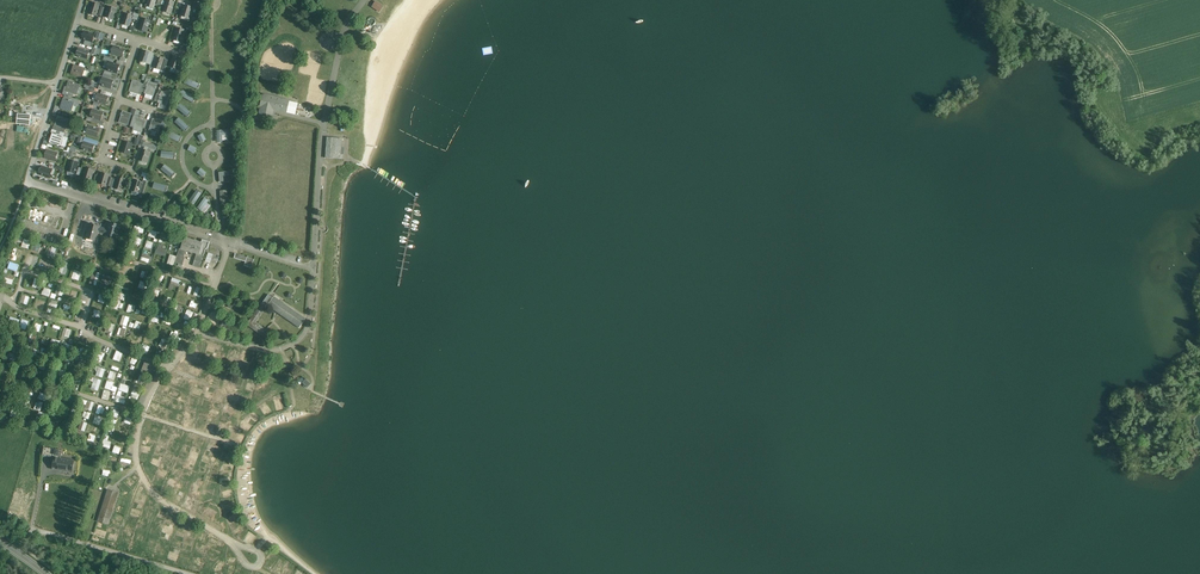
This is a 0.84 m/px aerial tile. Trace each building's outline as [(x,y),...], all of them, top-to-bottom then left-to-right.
[(146,6),(154,9),(156,0),(148,0),(146,6)] [(171,0),(167,0),(163,12),(171,15),(175,1),(171,0)] [(100,5),(91,2),(88,13),(96,16),(100,5)] [(383,7),(375,2),(372,7),(379,12),(383,7)] [(193,7),(184,5),(181,16),(189,19),(193,7)] [(116,8),(108,6),(104,17),(113,20),(116,8)] [(132,16),(124,13),(121,24),(129,27),(132,16)] [(150,21),(142,18),(138,30),(146,33),(150,21)] [(185,30),(177,28),(173,41),(181,43),(185,30)] [(95,35),(83,31),(81,39),(92,43),(92,41),(95,35)] [(103,40),(105,33),(97,31),(95,37),(103,40)] [(92,43),(81,39),(79,43),(93,47),(95,42),(92,41),(92,43)] [(181,49),(188,51),(191,44),(188,43),(187,46),(181,44),(179,48),(181,49)] [(124,49),(113,46),(111,54),(122,57),(124,49)] [(89,52),(78,48),(75,56),(87,60),(89,52)] [(150,52),(142,50),(139,61),(140,62),(140,63),(140,64),(141,65),(143,66),(144,65),(145,65),(146,63),(147,64),(150,52)] [(181,58),(173,56),(170,67),(177,70),(181,58)] [(164,59),(156,57),(155,61),(152,60),(150,65),(150,67),(153,68),(161,71),(164,59)] [(119,65),(108,62),(106,70),(117,73),(119,65)] [(84,69),(73,65),(70,74),(81,78),(84,69)] [(104,78),(102,77),(100,85),(111,89),(113,81),(108,79),(104,78)] [(189,78),(187,84),(198,89),(200,83),(189,78)] [(144,85),(133,81),(132,84),(131,84),(131,85),(129,91),(131,92),(130,95),(136,97),(138,94),(141,95),(142,92),(144,85)] [(79,86),(68,82),(66,91),(76,94),(79,86)] [(149,83),(148,83),(145,93),(146,93),(145,96),(152,98),(152,96),(153,96),(156,85),(149,83)] [(180,96),(193,101),(195,95),(182,90),(180,96)] [(170,94),(162,92),(158,102),(166,104),(170,94)] [(103,95),(97,93),(94,101),(105,105),(108,97),(103,95)] [(69,97),(67,101),(63,99),(61,108),(71,111),(73,104),(77,105),(77,104),(78,104),(79,101),(69,97)] [(288,102),(268,97),(266,104),(261,103),(260,108),(261,108),(258,119),(270,121),(272,111),(285,114),(288,102)] [(176,108),(187,116),(191,112),(180,103),(176,108)] [(103,113),(92,109),(89,117),(92,118),(100,121),(103,113)] [(130,114),(123,111),(120,122),(127,124),(131,115),(131,114),(130,114)] [(31,115),(18,114),(17,124),(30,125),(31,115)] [(68,120),(58,117),(55,125),(60,127),(65,128),(68,120)] [(174,121),(184,131),(189,126),(179,117),(174,121)] [(145,122),(137,119),(134,129),(142,132),(145,122)] [(161,121),(153,119),(150,129),(158,132),(161,121)] [(99,129),(88,125),(85,134),(97,137),(99,129)] [(232,136),(232,131),(218,131),(218,144),(223,144),(223,141),(228,141),(228,136),(232,136)] [(180,141),(181,135),(171,133),(170,139),(180,141)] [(56,135),(53,134),(50,142),(60,145),(60,146),(63,147),(65,146),(68,138),(63,137),(58,135),(57,135),(57,134),(56,134),(56,135)] [(198,138),(201,144),(207,142),(203,135),(198,138)] [(83,141),(94,145),(97,146),(98,142),(84,137),(83,141)] [(335,143),(330,143),(331,137),(327,137),(326,158),(334,159),(334,158),(335,143)] [(342,138),(335,138),(335,143),(334,158),(343,158),(344,154),(341,154),(342,138)] [(94,145),(83,141),(82,145),(80,150),(92,153),(94,145)] [(132,143),(124,141),(121,152),(128,155),(132,143)] [(189,151),(195,155),(198,150),(191,146),(189,151)] [(150,151),(142,149),(138,160),(146,162),(150,151)] [(57,154),(46,150),(44,158),(55,162),(57,154)] [(78,162),(70,160),(67,171),(75,174),(78,162)] [(52,170),(40,167),(38,174),(50,178),(52,170)] [(94,170),(85,167),(82,178),(90,181),(94,170)] [(176,175),(165,167),(162,171),(173,179),(176,175)] [(198,174),(203,179),(207,174),(202,170),(198,174)] [(110,174),(101,172),(98,183),(106,186),(110,174)] [(233,173),(220,174),(220,183),(224,183),(224,178),(233,177),(233,173)] [(125,180),(117,177),(116,180),(114,188),(121,191),(125,180)] [(142,182),(134,179),(131,190),(139,193),(142,183),(142,182)] [(168,188),(155,184),(153,189),(166,193),(168,188)] [(227,190),(220,190),(220,205),(228,205),(227,190)] [(197,193),(189,204),(194,207),(201,196),(197,193)] [(164,199),(152,195),(150,199),(163,203),(164,199)] [(205,199),(198,210),(202,213),(210,202),(205,199)] [(187,209),(176,202),(173,207),(185,213),(187,209)] [(136,223),(135,231),(143,232),(145,224),(136,223)] [(101,227),(90,224),(86,237),(98,240),(98,237),(100,232),(101,228),(101,227)] [(121,226),(110,224),(109,230),(107,234),(107,235),(117,238),(117,237),(118,232),(119,232),(121,226)] [(148,236),(155,238),(157,231),(150,229),(148,236)] [(168,241),(170,234),(163,232),(161,238),(168,241)] [(21,247),(29,249),(31,241),(23,238),(21,247)] [(201,243),(184,238),(181,249),(186,251),(196,254),(204,256),(206,249),(207,249),(210,242),(202,239),(201,243)] [(151,249),(153,242),(147,240),(145,247),(151,249)] [(34,242),(32,250),(39,252),(40,244),(34,242)] [(161,247),(162,244),(158,243),(155,253),(165,256),(166,249),(161,247)] [(20,257),(22,249),(13,247),(11,254),(20,257)] [(181,249),(179,249),(175,263),(183,265),(185,258),(184,257),(186,251),(181,249)] [(205,261),(210,263),(213,254),(208,252),(205,261)] [(142,253),(140,260),(149,263),(151,256),(142,253)] [(247,257),(236,253),(234,258),(246,262),(247,257)] [(174,266),(176,256),(170,254),(167,264),(174,266)] [(204,256),(196,254),(193,266),(200,268),(204,256)] [(254,259),(247,257),(246,262),(244,266),(251,268),(254,259)] [(154,258),(153,264),(160,266),(162,260),(154,258)] [(7,268),(16,271),(19,264),(10,261),(7,268)] [(132,271),(133,265),(125,263),(123,270),(132,271)] [(73,270),(72,278),(79,280),(81,271),(73,270)] [(89,283),(95,285),(99,273),(97,273),(96,275),(92,274),(89,283)] [(3,281),(12,283),(14,276),(4,274),(3,281)] [(169,288),(173,288),(173,285),(179,287),(180,279),(171,278),(169,288)] [(138,288),(146,289),(148,283),(140,281),(138,288)] [(55,294),(62,296),(65,288),(58,285),(55,294)] [(193,295),(199,297),(203,289),(196,286),(193,295)] [(49,296),(51,289),(44,287),(42,294),(49,296)] [(172,297),(174,291),(168,289),(166,295),(172,297)] [(27,304),(29,296),(22,294),(20,303),(27,304)] [(99,294),(97,302),(104,303),(106,296),(99,294)] [(306,319),(274,297),(273,298),(269,295),(262,305),(261,304),(251,319),(256,323),(267,308),(266,308),(268,306),(300,328),(306,319)] [(36,305),(38,305),(38,309),(45,310),(46,301),(37,299),(36,305)] [(48,305),(56,308),(58,302),(50,299),(48,305)] [(192,315),(196,317),(198,313),(187,309),(183,319),(190,321),(192,315)] [(157,323),(160,315),(154,313),(151,321),(157,323)] [(122,315),(120,324),(127,326),(129,317),(122,315)] [(8,323),(17,325),(19,318),(10,317),(8,323)] [(19,327),(26,329),(29,321),(22,318),(19,327)] [(251,319),(250,319),(246,325),(268,340),(272,334),(256,323),(251,319)] [(47,333),(54,335),(57,327),(50,325),(47,333)] [(68,340),(72,330),(65,327),(62,338),(68,340)] [(118,327),(117,335),(124,336),(125,328),(118,327)] [(178,332),(172,330),(169,339),(175,341),(178,332)] [(144,342),(150,344),(153,337),(146,335),(144,342)] [(129,347),(137,349),(139,342),(132,340),(129,347)] [(209,341),(206,349),(213,352),(217,345),(209,341)] [(144,344),(141,351),(147,353),(150,347),(144,344)] [(195,357),(199,351),(195,348),(191,354),(195,357)] [(113,359),(120,361),(123,352),(116,350),(113,359)] [(282,362),(288,360),(286,351),(280,352),(282,362)] [(240,359),(238,366),(247,369),(249,362),(240,359)] [(259,361),(258,368),(267,370),(268,362),(259,361)] [(141,370),(152,373),(155,366),(144,362),(141,370)] [(189,372),(197,376),(200,368),(192,365),(189,372)] [(95,375),(103,377),(105,368),(98,366),(95,375)] [(203,366),(200,372),(209,376),(212,371),(203,366)] [(244,379),(246,370),(240,368),(237,377),(244,379)] [(108,378),(115,380),(117,373),(110,370),(108,378)] [(125,373),(123,379),(130,382),(132,376),(125,373)] [(137,380),(142,383),(145,377),(141,374),(137,380)] [(91,388),(98,390),(101,380),(94,377),(91,388)] [(124,384),(125,380),(122,379),(120,385),(128,389),(129,386),(124,384)] [(311,385),(306,380),(307,379),(306,379),(301,384),(302,385),(303,384),(308,388),(311,385)] [(111,390),(114,382),(107,380),(104,388),(111,390)] [(183,389),(185,383),(179,380),(177,386),(183,389)] [(247,381),(244,388),(253,391),(256,384),(247,381)] [(167,393),(170,387),(163,384),(160,390),(167,393)] [(200,396),(202,389),(193,387),(192,393),(200,396)] [(118,390),(115,401),(123,403),(125,397),(120,396),(121,391),(118,390)] [(137,399),(140,393),(132,390),(130,396),(137,399)] [(108,399),(110,393),(104,391),(102,397),(108,399)] [(188,401),(190,395),(181,392),(179,398),(188,401)] [(231,392),(229,398),(238,400),(240,394),(231,392)] [(166,401),(167,397),(156,393),(153,401),(160,403),(161,399),(166,401)] [(248,404),(251,397),(242,394),(240,402),(248,404)] [(165,404),(172,407),(174,399),(167,397),(165,404)] [(281,398),(274,399),(276,409),(283,408),(281,398)] [(92,410),(94,402),(86,400),(83,408),(92,410)] [(36,401),(34,408),(40,410),(42,403),(36,401)] [(264,415),(271,411),(266,403),(259,408),(264,415)] [(102,414),(104,407),(98,405),(96,412),(102,414)] [(165,413),(164,416),(171,419),(174,411),(163,407),(162,411),(165,413)] [(253,411),(249,416),(256,422),(260,417),(253,411)] [(123,421),(130,423),(131,414),(124,413),(123,421)] [(93,423),(99,425),(102,417),(95,415),(93,423)] [(253,425),(249,422),(251,419),(246,415),(239,426),(248,432),(253,425)] [(204,429),(206,418),(202,417),(201,422),(198,421),(196,428),(204,429)] [(220,418),(218,425),(226,427),(228,421),(220,418)] [(146,419),(143,428),(151,430),(153,421),(146,419)] [(118,432),(125,435),(128,425),(121,423),(118,432)] [(207,424),(205,429),(212,432),(214,426),(207,424)] [(218,427),(216,434),(222,436),(225,429),(218,427)] [(158,441),(167,444),(171,435),(167,434),(168,430),(163,428),(158,441)] [(149,439),(151,430),(145,429),(143,437),(149,439)] [(234,440),(243,442),(245,435),(236,432),(234,440)] [(175,433),(171,440),(179,443),(182,436),(175,433)] [(173,446),(174,441),(170,440),(167,452),(175,454),(177,447),(173,446)] [(193,446),(202,449),(204,442),(195,440),(193,446)] [(155,443),(152,451),(159,453),(162,445),(155,443)] [(112,452),(119,454),(121,447),(114,445),(112,452)] [(185,451),(187,447),(183,445),(179,454),(186,458),(189,452),(185,451)] [(186,465),(190,466),(190,463),(194,465),(198,453),(195,452),(197,448),(192,446),(186,465)] [(62,450),(44,447),(42,455),(55,458),(55,457),(61,458),(62,450)] [(201,461),(209,464),(211,458),(203,454),(201,461)] [(164,456),(161,462),(168,466),(171,460),(164,456)] [(61,458),(55,457),(55,458),(53,469),(72,473),(74,460),(61,458)] [(157,466),(159,460),(152,458),(151,464),(157,466)] [(152,475),(157,469),(151,466),(147,472),(152,475)] [(205,474),(207,468),(199,466),(197,472),(205,474)] [(171,475),(178,477),(180,470),(173,468),(171,475)] [(215,478),(217,471),(208,468),(206,476),(215,478)] [(187,480),(190,474),(183,472),(181,478),(187,480)] [(129,477),(125,482),(131,487),(135,482),(129,477)] [(228,477),(219,478),(220,485),(230,484),(228,477)] [(195,495),(198,482),(193,481),(190,494),(195,495)] [(144,503),(146,495),(141,494),(143,486),(139,485),(134,500),(144,503)] [(223,497),(232,495),(230,489),(221,491),(223,497)] [(118,493),(108,490),(97,522),(108,525),(118,493)] [(178,503),(181,497),(176,494),(172,499),(178,503)] [(187,495),(184,506),(189,507),(192,497),(187,495)] [(222,506),(225,513),(234,508),(230,502),(222,506)] [(147,504),(145,510),(152,512),(154,506),(147,504)] [(206,511),(214,516),(217,512),(209,506),(206,511)] [(132,508),(130,515),(138,517),(140,511),(132,508)] [(157,516),(164,519),(166,513),(159,510),(157,516)] [(169,522),(170,518),(175,519),(177,512),(168,510),(165,521),(169,522)] [(234,513),(226,518),(231,525),(238,520),(234,513)] [(139,522),(148,526),(150,520),(141,516),(139,522)] [(160,531),(164,520),(160,519),(159,523),(154,522),(152,529),(160,531)] [(181,519),(177,530),(186,533),(189,521),(181,519)] [(128,523),(125,528),(133,532),(135,527),(128,523)] [(170,523),(169,526),(163,524),(162,533),(171,535),(174,524),(170,523)] [(190,524),(188,530),(194,533),(197,526),(190,524)] [(240,525),(231,532),(236,537),(244,531),(240,525)] [(105,539),(107,531),(97,529),(95,536),(105,539)] [(250,543),(255,536),(249,532),(244,539),(250,543)] [(108,539),(116,542),(118,536),(109,533),(108,539)] [(158,543),(167,547),(170,540),(161,536),(158,543)] [(191,544),(193,539),(187,536),(182,548),(186,549),(189,543),(191,544)] [(209,542),(220,548),(223,543),(212,537),(209,542)] [(120,538),(119,545),(128,547),(129,539),(120,538)] [(175,538),(172,544),(179,547),(182,541),(175,538)] [(131,546),(140,548),(141,542),(133,540),(131,546)] [(149,545),(146,544),(144,550),(152,553),(155,542),(150,541),(149,545)] [(213,555),(216,551),(209,547),(207,552),(213,555)] [(162,556),(164,550),(157,548),(155,554),(162,556)] [(174,549),(173,552),(169,551),(167,557),(176,561),(179,551),(174,549)] [(182,550),(180,557),(188,559),(190,552),(182,550)] [(272,568),(279,557),(271,552),(264,562),(272,568)] [(199,567),(201,560),(194,558),(192,565),(199,567)] [(280,573),(287,563),(280,559),(273,570),(280,573)] [(205,560),(202,569),(208,571),(211,562),(205,560)] [(236,566),(229,565),(227,573),(234,573),(236,566)]
